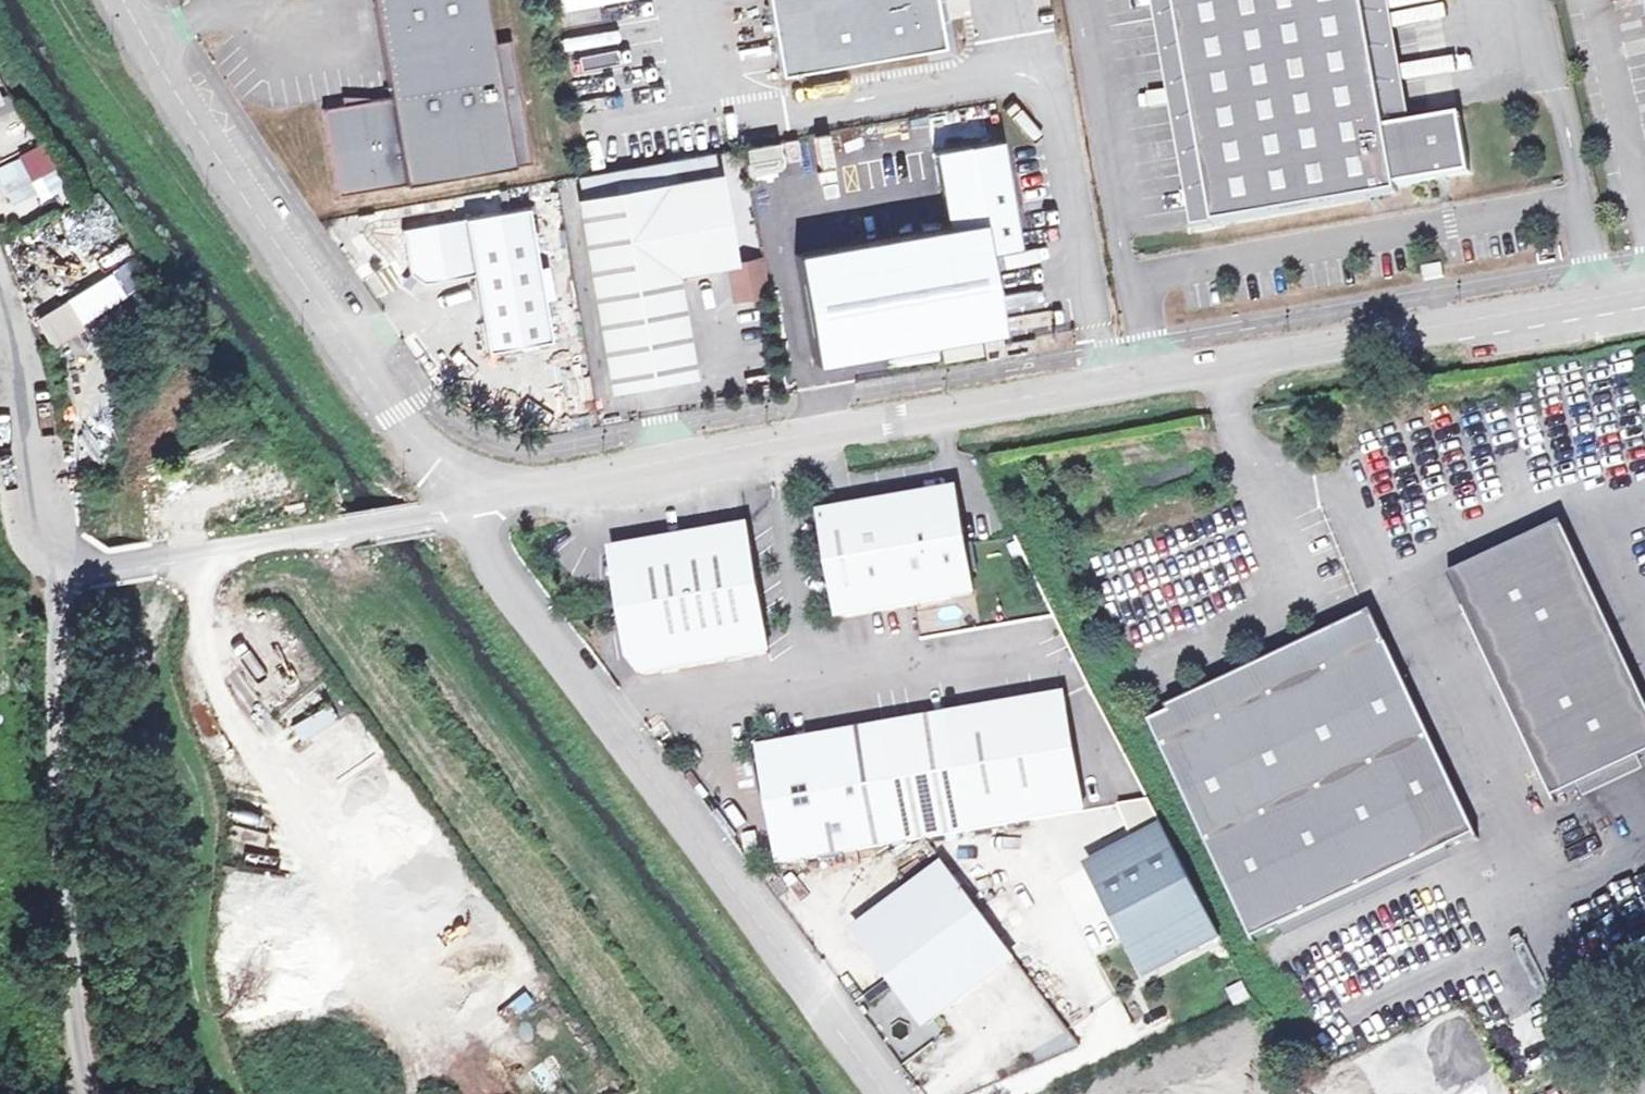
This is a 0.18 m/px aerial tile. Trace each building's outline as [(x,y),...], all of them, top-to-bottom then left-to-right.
[(321,109),(337,196),(513,166),(491,43),(483,0),(371,0),(388,97),(367,100),(342,105),(321,109)] [(778,72),(939,45),(933,24),(945,20),(942,0),(939,0),(929,1),(929,0),(766,0),(778,72)] [(1192,228),(1214,226),(1175,0),(1152,0),(1192,228)] [(1214,226),(1398,194),(1397,187),(1387,128),(1364,0),(1175,0),(1214,226)] [(1387,128),(1410,124),(1389,0),(1364,0),(1387,128)] [(509,39),(491,43),(513,166),(530,163),(509,39)] [(341,97),(342,105),(367,100),(367,97),(341,97)] [(1410,124),(1387,128),(1397,187),(1471,174),(1460,116),(1410,124)] [(27,135),(4,147),(26,188),(48,177),(27,135)] [(675,192),(583,209),(613,384),(687,372),(669,270),(728,260),(711,154),(670,162),(675,192)] [(675,192),(670,162),(578,178),(583,209),(675,192)] [(920,226),(926,260),(947,256),(937,188),(894,195),(900,229),(920,226)] [(527,208),(401,228),(408,274),(422,284),(472,275),(486,352),(550,342),(527,208)] [(900,229),(804,245),(822,351),(938,331),(926,260),(920,226),(900,229)] [(758,260),(729,265),(735,298),(763,293),(758,260)] [(1422,267),(1424,281),(1444,278),(1442,264),(1422,267)] [(408,274),(400,284),(414,294),(422,284),(408,274)] [(49,348),(128,302),(112,275),(33,320),(49,348)] [(50,360),(75,423),(115,407),(89,344),(50,360)] [(841,512),(825,515),(845,622),(880,615),(901,611),(955,600),(951,579),(974,574),(968,543),(958,490),(841,512)] [(1460,573),(1564,793),(1644,755),(1644,685),(1568,522),(1460,573)] [(775,657),(751,529),(617,554),(639,668),(648,681),(675,675),(747,662),(775,657)] [(978,596),(974,574),(951,579),(955,600),(978,596)] [(1166,716),(1149,724),(1253,941),(1476,835),(1370,614),(1359,619),(1361,624),(1318,646),(1315,640),(1303,645),(1306,650),(1261,670),(1260,666),(1248,671),(1250,677),(1206,696),(1204,692),(1193,698),(1195,703),(1166,716)] [(975,712),(955,716),(975,833),(992,830),(1090,813),(1083,773),(1069,696),(1021,704),(975,712)] [(1164,711),(1166,716),(1195,703),(1193,698),(1164,711)] [(291,725),(298,742),(338,724),(331,708),(291,725)] [(932,720),(893,727),(913,845),(928,842),(975,833),(955,716),(932,720)] [(821,740),(769,749),(779,804),(784,833),(790,867),(862,854),(913,845),(893,727),(849,735),(821,740)] [(1163,829),(1092,869),(1131,941),(1144,935),(1163,970),(1221,940),(1163,829)] [(951,871),(864,936),(878,955),(891,974),(927,1022),(975,988),(986,980),(1015,958),(951,871)] [(1144,935),(1131,941),(1149,976),(1163,970),(1144,935)] [(513,1017),(542,998),(533,984),(504,1003),(513,1017)] [(1382,1057),(1352,1064),(1358,1091),(1388,1084),(1382,1057)]
